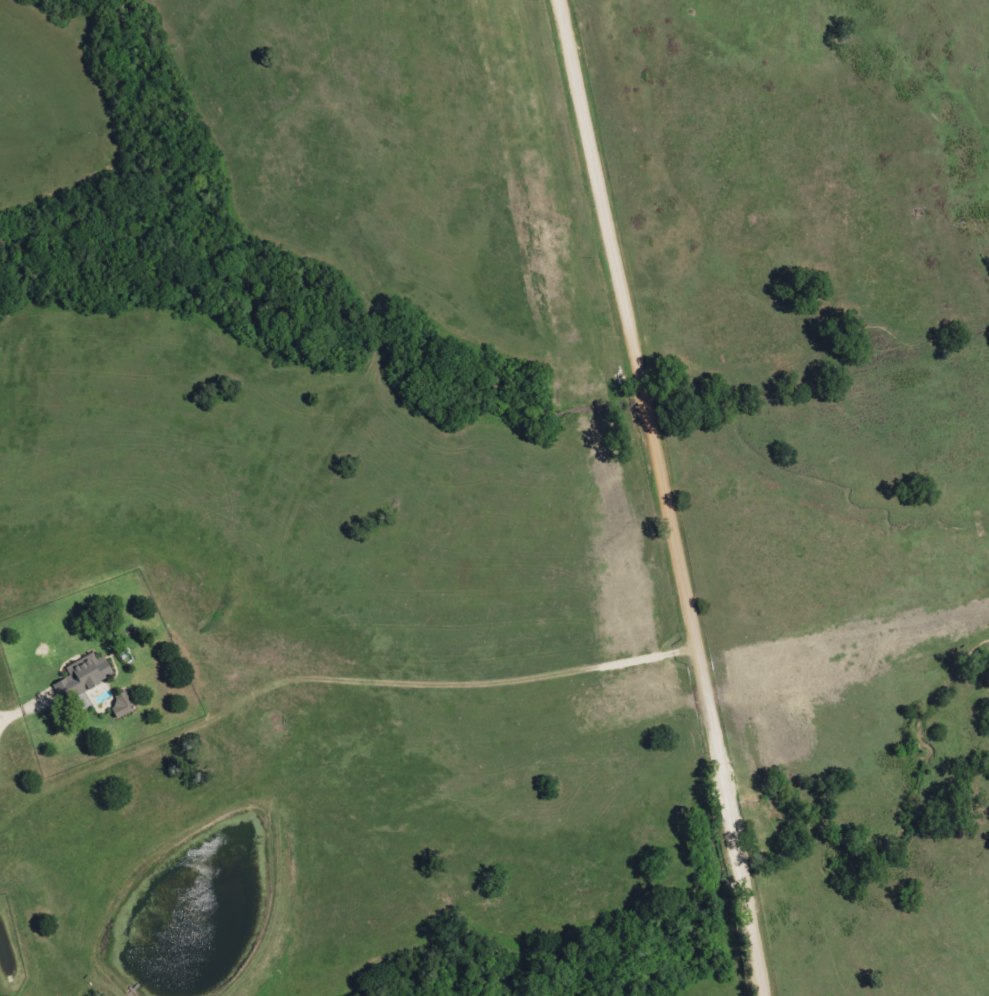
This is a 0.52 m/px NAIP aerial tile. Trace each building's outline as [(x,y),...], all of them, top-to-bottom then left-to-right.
[(65,666),(70,676),(54,682),(61,698),(114,677),(105,655),(95,659),(93,655),(65,666)] [(117,719),(136,709),(126,690),(115,696),(118,702),(111,706),(117,719)]
